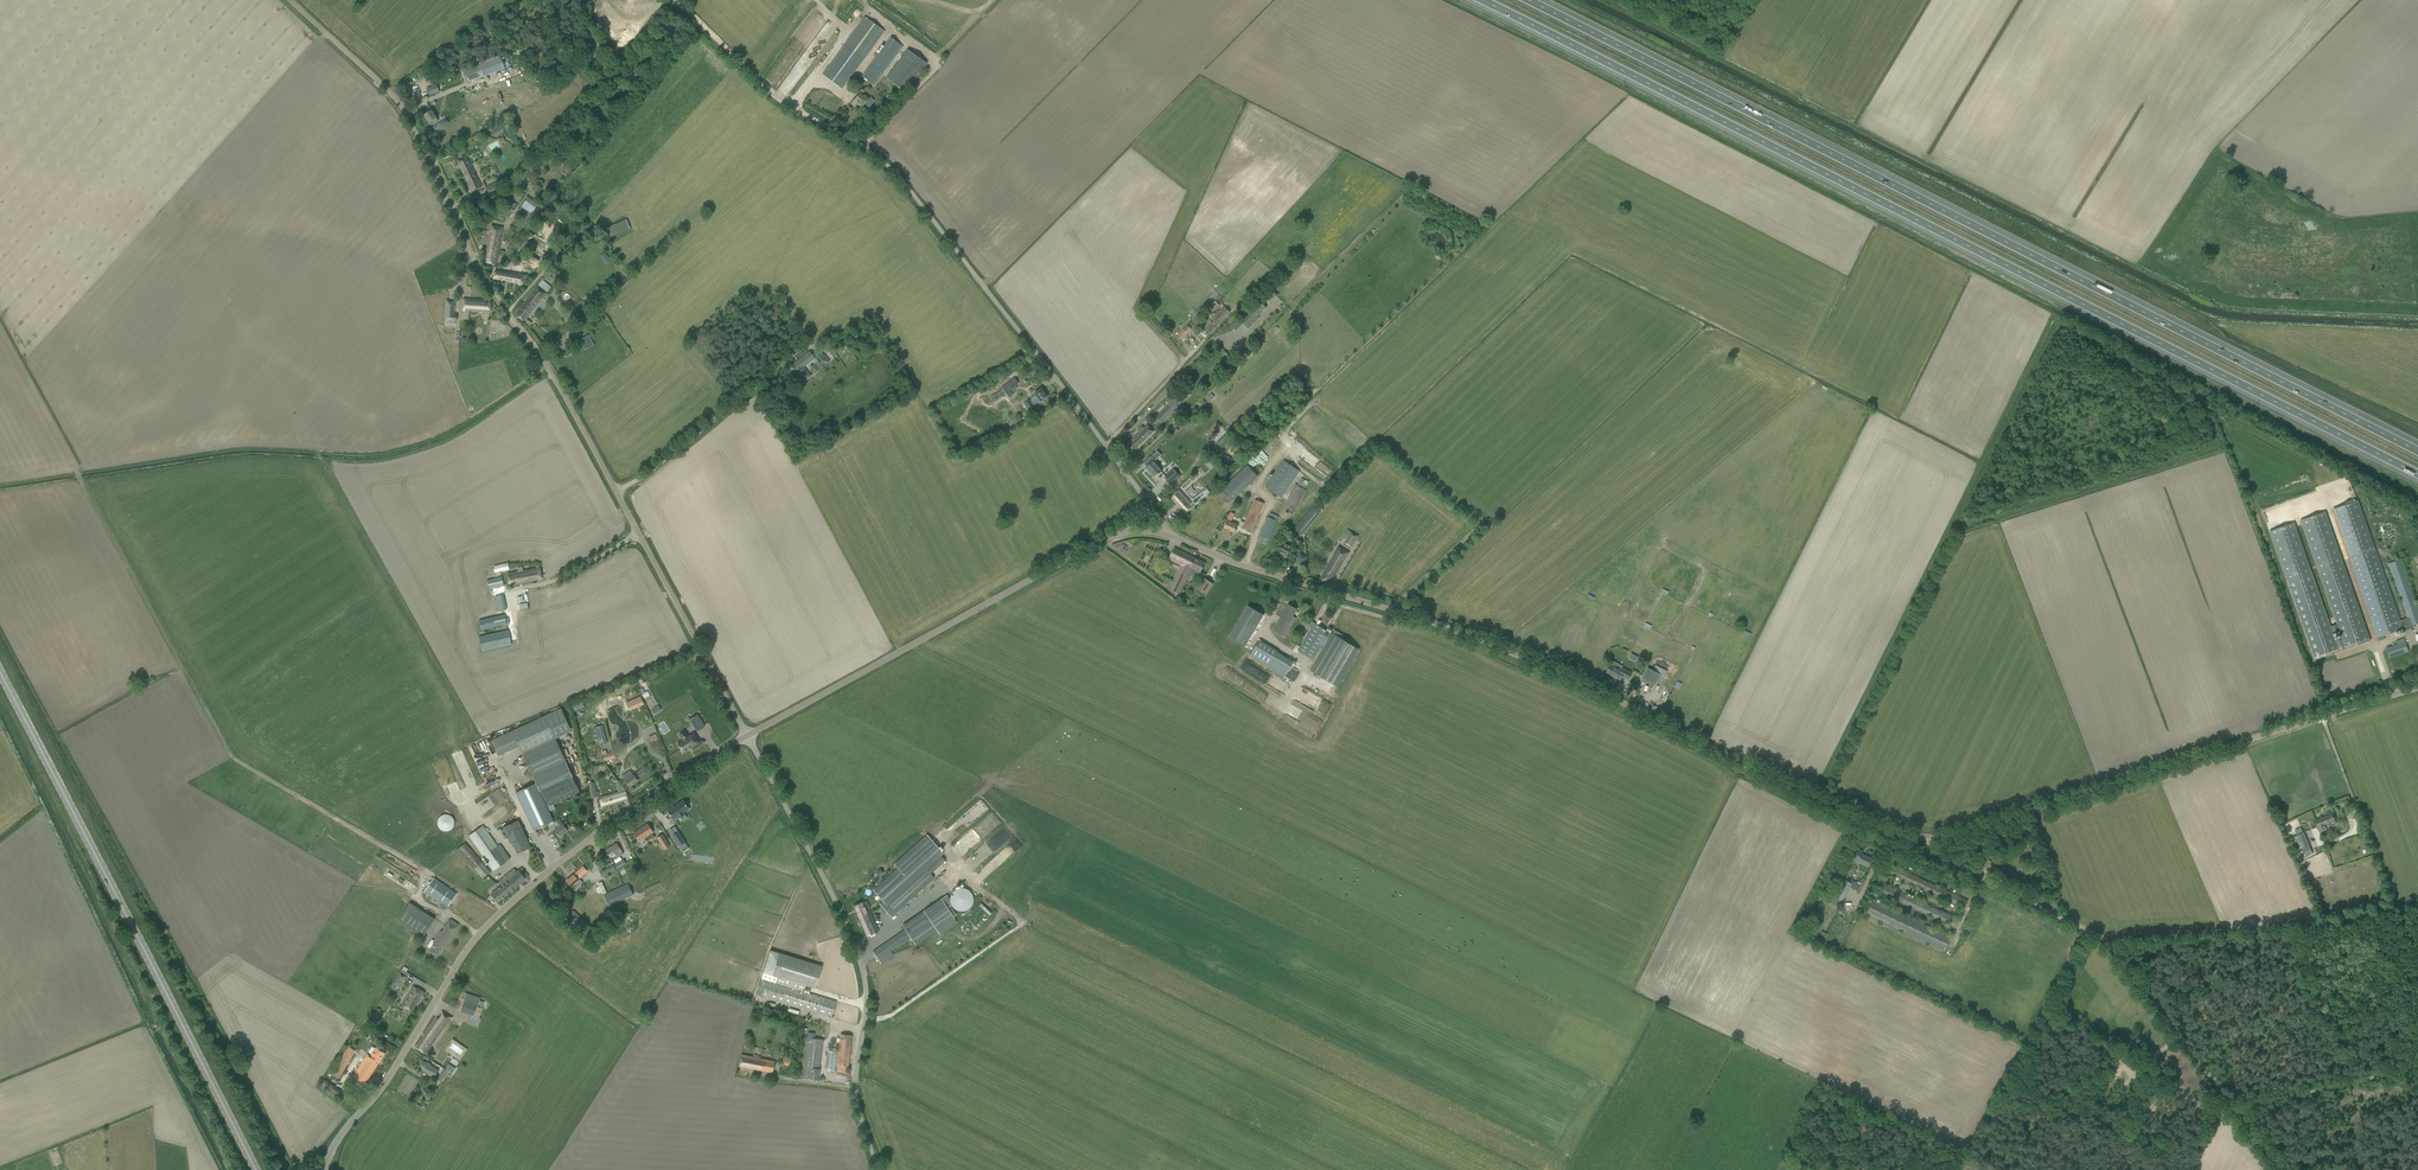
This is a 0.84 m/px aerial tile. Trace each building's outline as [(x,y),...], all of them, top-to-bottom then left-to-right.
[(842,89),(845,84),(884,32),(865,17),(826,70),(822,75),(842,89)] [(875,86),(903,47),(891,37),(862,76),(875,86)] [(927,64),(907,50),(886,79),(906,93),(927,64)] [(476,53),(464,58),(467,66),(479,61),(476,53)] [(468,82),(504,68),(501,58),(464,71),(468,82)] [(538,67),(534,70),(540,81),(545,78),(540,70),(538,67)] [(436,84),(427,88),(427,89),(429,95),(439,91),(437,85),(436,84)] [(857,96),(850,103),(854,107),(858,104),(861,107),(863,105),(867,109),(874,101),(870,98),(869,99),(863,93),(864,91),(860,87),(854,93),(857,96)] [(424,114),(431,125),(438,121),(431,110),(429,111),(424,114)] [(441,122),(433,127),(435,132),(444,126),(441,122)] [(456,159),(472,192),(481,187),(465,155),(456,159)] [(490,195),(501,190),(496,182),(486,187),(490,195)] [(503,222),(516,203),(510,199),(496,217),(503,222)] [(626,220),(604,229),(608,238),(630,229),(626,220)] [(542,223),(537,228),(551,240),(555,235),(542,223)] [(503,227),(497,226),(491,225),(485,262),(496,264),(497,258),(503,227)] [(563,242),(568,246),(573,241),(569,236),(563,242)] [(544,262),(550,250),(525,237),(520,248),(525,250),(524,251),(544,262)] [(604,253),(601,256),(608,264),(613,260),(611,257),(609,259),(604,253)] [(495,269),(493,280),(505,282),(525,285),(526,280),(526,275),(524,275),(506,271),(501,270),(495,269)] [(533,309),(542,298),(545,300),(549,295),(537,285),(518,310),(515,314),(524,321),(529,315),(533,309)] [(597,285),(585,296),(593,303),(604,293),(597,285)] [(1267,293),(1273,299),(1277,295),(1271,289),(1267,293)] [(462,310),(489,312),(490,312),(491,301),(463,299),(462,310)] [(455,314),(455,301),(452,301),(449,301),(449,300),(446,300),(445,321),(456,321),(456,314),(455,314)] [(1210,306),(1215,311),(1219,307),(1220,306),(1216,302),(1215,301),(1210,306)] [(1215,314),(1214,312),(1208,318),(1207,316),(1206,317),(1203,320),(1198,326),(1208,335),(1231,313),(1225,307),(1222,309),(1220,308),(1219,309),(1215,314)] [(528,318),(525,321),(530,326),(533,324),(528,318)] [(1181,331),(1178,335),(1183,340),(1192,330),(1191,329),(1188,325),(1187,325),(1181,331)] [(584,337),(578,340),(584,351),(590,348),(584,337)] [(814,357),(813,356),(810,351),(791,366),(795,370),(803,381),(810,376),(803,367),(814,357)] [(823,353),(815,359),(822,368),(830,361),(825,355),(824,355),(823,353)] [(1014,378),(1002,388),(1009,398),(1015,394),(1011,389),(1018,383),(1014,378)] [(1024,403),(1023,403),(1027,411),(1035,407),(1034,405),(1038,402),(1039,404),(1041,404),(1043,403),(1043,401),(1042,400),(1047,397),(1041,388),(1034,393),(1037,396),(1031,401),(1030,399),(1028,401),(1028,400),(1023,402),(1024,403)] [(1206,432),(1212,438),(1222,428),(1216,422),(1206,432)] [(1144,428),(1142,426),(1138,430),(1140,432),(1131,441),(1126,445),(1132,452),(1137,448),(1154,431),(1147,424),(1144,428)] [(1152,456),(1144,463),(1147,467),(1146,467),(1155,477),(1158,473),(1159,474),(1163,470),(1155,461),(1158,458),(1154,454),(1152,456)] [(1231,461),(1227,456),(1222,461),(1227,466),(1231,461)] [(1271,479),(1265,487),(1282,498),(1300,471),(1283,460),(1271,479)] [(1248,465),(1221,490),(1232,501),(1258,476),(1248,465)] [(1174,469),(1164,477),(1170,483),(1180,475),(1174,469)] [(1297,485),(1295,484),(1282,508),(1293,514),(1306,490),(1305,490),(1309,482),(1301,478),(1297,485)] [(1193,502),(1191,503),(1192,505),(1194,503),(1195,505),(1210,492),(1206,488),(1192,500),(1193,502)] [(1186,513),(1191,509),(1193,506),(1192,505),(1191,503),(1178,490),(1176,492),(1171,496),(1186,513)] [(1255,499),(1245,523),(1241,521),(1239,526),(1243,527),(1252,531),(1264,503),(1255,499)] [(2333,509),(2378,638),(2384,636),(2403,629),(2404,632),(2405,631),(2402,620),(2400,620),(2358,500),(2333,509)] [(1316,503),(1294,530),(1302,535),(1320,512),(1319,512),(1322,508),(1320,506),(1316,503)] [(2315,660),(2370,640),(2326,511),(2301,520),(2342,639),(2336,641),(2295,523),(2270,532),(2315,660)] [(1237,524),(1231,522),(1235,514),(1231,513),(1227,521),(1224,528),(1234,532),(1237,527),(1237,524)] [(1266,546),(1279,517),(1270,513),(1260,535),(1262,536),(1259,542),(1266,546)] [(1359,536),(1351,531),(1344,544),(1352,548),(1359,536)] [(1279,546),(1276,554),(1281,556),(1281,557),(1285,559),(1286,557),(1286,558),(1291,546),(1285,543),(1283,548),(1279,546)] [(1327,566),(1323,573),(1320,578),(1329,584),(1348,552),(1338,547),(1330,561),(1327,566)] [(1191,564),(1194,558),(1174,548),(1169,557),(1175,560),(1185,565),(1180,574),(1179,574),(1171,591),(1180,595),(1187,581),(1186,580),(1188,577),(1184,575),(1188,565),(1189,565),(1189,564),(1191,564)] [(1302,567),(1307,557),(1300,553),(1295,563),(1302,567)] [(1204,562),(1194,558),(1191,564),(1189,564),(1189,565),(1188,565),(1184,575),(1188,577),(1190,571),(1199,575),(1200,571),(1199,571),(1201,568),(1204,562)] [(2405,631),(2412,629),(2411,626),(2417,624),(2417,607),(2401,559),(2389,563),(2408,618),(2402,620),(2405,631)] [(507,563),(494,566),(495,573),(508,570),(507,563)] [(542,579),(540,567),(534,568),(523,570),(522,566),(517,567),(518,571),(507,574),(508,579),(509,585),(542,579)] [(488,580),(490,590),(504,586),(502,576),(488,580)] [(1195,593),(1203,599),(1213,583),(1204,578),(1195,593)] [(505,602),(496,604),(498,611),(506,610),(505,602)] [(1293,616),(1294,614),(1297,609),(1288,604),(1285,609),(1273,630),(1286,637),(1297,618),(1293,616)] [(1248,605),(1230,636),(1237,641),(1245,645),(1263,614),(1255,609),(1248,605)] [(481,630),(507,624),(510,623),(508,618),(506,618),(505,614),(479,620),(481,630)] [(1332,634),(1329,632),(1329,631),(1305,618),(1301,624),(1308,628),(1309,626),(1311,628),(1298,650),(1313,659),(1326,637),(1329,639),(1310,671),(1337,687),(1359,649),(1343,640),(1346,637),(1334,630),(1332,634)] [(479,637),(483,651),(512,645),(508,630),(479,637)] [(2386,648),(2390,658),(2409,651),(2404,639),(2396,641),(2397,645),(2386,648)] [(1260,640),(1250,656),(1265,665),(1274,649),(1260,640)] [(1274,649),(1265,665),(1267,666),(1266,667),(1284,678),(1293,662),(1278,653),(1279,652),(1274,649)] [(1630,653),(1628,658),(1636,662),(1638,657),(1630,653)] [(1606,672),(1621,680),(1623,676),(1629,680),(1632,673),(1622,668),(1621,670),(1610,664),(1606,672)] [(1648,667),(1642,678),(1655,685),(1660,674),(1648,667)] [(649,691),(646,692),(644,688),(641,689),(645,699),(651,696),(649,691)] [(630,725),(622,696),(607,700),(615,729),(630,725)] [(641,697),(626,703),(629,710),(644,704),(641,697)] [(658,705),(652,709),(655,713),(661,709),(658,705)] [(689,719),(697,731),(704,726),(697,714),(689,719)] [(555,739),(556,739),(545,716),(512,731),(519,746),(522,754),(523,754),(536,783),(516,792),(533,830),(540,827),(540,828),(547,825),(546,824),(553,821),(539,791),(541,790),(549,806),(580,792),(555,739)] [(595,727),(600,744),(607,742),(603,725),(595,727)] [(692,748),(694,746),(694,747),(695,746),(700,742),(694,733),(688,737),(687,735),(681,739),(682,740),(677,744),(683,753),(691,747),(692,748)] [(655,735),(648,737),(650,743),(657,741),(655,735)] [(604,761),(616,758),(614,752),(602,755),(604,761)] [(624,779),(620,782),(622,785),(626,782),(629,787),(638,780),(637,778),(645,772),(642,768),(634,774),(633,775),(630,771),(622,776),(625,780),(624,780),(624,779)] [(594,782),(589,783),(591,792),(592,798),(598,796),(597,791),(596,791),(594,782)] [(625,790),(600,798),(602,807),(628,799),(625,790)] [(683,800),(668,810),(673,819),(677,817),(678,818),(685,814),(684,812),(689,809),(683,800)] [(455,823),(455,821),(455,820),(454,818),(453,817),(452,816),(450,815),(449,815),(447,814),(446,814),(444,815),(442,815),(441,816),(439,818),(439,819),(438,821),(438,822),(438,824),(438,826),(439,827),(440,829),(441,830),(443,831),(445,831),(446,831),(448,831),(450,831),(451,830),(452,829),(453,828),(454,827),(455,825),(455,823)] [(2332,814),(2315,821),(2317,824),(2320,833),(2332,828),(2330,823),(2335,821),(2335,820),(2332,814)] [(695,828),(703,826),(701,818),(693,821),(695,828)] [(571,828),(566,821),(562,824),(559,819),(554,823),(557,827),(555,830),(556,832),(560,836),(567,830),(571,828)] [(503,828),(510,844),(512,843),(517,854),(531,847),(518,820),(503,828)] [(648,823),(633,833),(639,842),(653,832),(648,823)] [(504,856),(483,825),(469,836),(493,871),(510,859),(507,854),(504,856)] [(678,832),(672,836),(678,846),(684,842),(678,832)] [(2290,839),(2296,851),(2302,849),(2304,853),(2311,850),(2304,833),(2290,839)] [(657,838),(665,850),(670,846),(662,834),(657,838)] [(879,904),(891,917),(934,878),(926,868),(943,853),(927,835),(895,864),(898,868),(874,891),(883,901),(879,904)] [(483,878),(491,872),(465,843),(457,849),(483,878)] [(605,850),(608,854),(610,857),(615,854),(617,857),(623,853),(620,848),(617,843),(605,850)] [(1853,846),(1848,857),(1852,859),(1857,861),(1868,867),(1872,858),(1861,853),(1862,851),(1853,846)] [(623,860),(615,865),(617,869),(626,864),(623,860)] [(1963,909),(1964,906),(1967,901),(1890,864),(1886,872),(1963,909)] [(616,871),(614,865),(600,872),(603,877),(616,871)] [(567,881),(570,885),(572,886),(577,882),(579,884),(582,882),(579,879),(587,871),(583,866),(567,881)] [(529,876),(525,871),(521,867),(516,872),(513,869),(497,882),(501,886),(490,894),(494,898),(498,902),(529,876)] [(1843,901),(1852,884),(1838,876),(1825,900),(1837,906),(1841,900),(1843,901)] [(434,877),(424,892),(442,904),(440,907),(445,910),(457,893),(434,877)] [(604,894),(610,906),(634,895),(628,883),(604,894)] [(1882,883),(1878,892),(1954,928),(1958,919),(1882,883)] [(974,898),(974,896),(973,893),(972,891),(970,889),(968,888),(966,886),(963,886),(961,885),(959,886),(956,886),(954,888),(952,889),(950,891),(949,894),(948,896),(948,898),(948,901),(949,903),(950,905),(952,907),(954,909),(957,910),(960,911),(962,911),(964,910),(967,910),(968,908),(970,907),(972,905),(973,903),(974,901),(974,898)] [(916,945),(937,931),(955,919),(943,900),(903,926),(906,930),(873,951),(878,960),(911,938),(916,945)] [(1950,936),(1873,900),(1866,916),(1943,952),(1950,936)] [(398,921),(423,937),(435,919),(410,902),(398,921)] [(863,902),(853,906),(866,936),(878,931),(868,908),(866,910),(863,902)] [(620,919),(626,925),(637,915),(630,908),(620,919)] [(585,935),(592,928),(573,910),(567,917),(580,930),(585,935)] [(432,939),(427,946),(431,948),(429,951),(432,953),(437,956),(457,927),(458,925),(451,919),(449,921),(442,932),(441,931),(434,941),(432,939)] [(952,935),(954,938),(965,929),(963,927),(952,935)] [(803,991),(805,985),(815,988),(822,966),(770,950),(756,995),(833,1018),(834,1016),(832,1016),(837,1001),(803,991)] [(400,972),(393,983),(399,987),(406,976),(400,972)] [(424,992),(419,989),(413,985),(402,1005),(407,1008),(412,1011),(424,992)] [(455,1009),(480,1018),(483,1008),(482,1008),(484,1002),(479,1001),(480,998),(466,993),(461,991),(455,1009)] [(377,1008),(371,1017),(374,1019),(380,1010),(377,1008)] [(416,1047),(421,1050),(425,1053),(448,1021),(449,1022),(452,1017),(442,1011),(439,1015),(440,1016),(438,1019),(437,1018),(416,1047)] [(803,1079),(818,1081),(823,1039),(814,1038),(815,1033),(808,1032),(803,1079)] [(851,1036),(845,1035),(840,1034),(837,1065),(837,1071),(846,1072),(846,1067),(847,1067),(851,1036)] [(2123,1048),(2133,1055),(2138,1048),(2128,1041),(2123,1048)] [(339,1078),(356,1051),(348,1046),(345,1052),(344,1052),(331,1073),(339,1078)] [(370,1055),(368,1054),(353,1076),(365,1084),(385,1053),(376,1047),(370,1055)] [(828,1050),(825,1069),(835,1070),(837,1051),(828,1050)] [(739,1066),(773,1072),(774,1066),(774,1062),(742,1055),(741,1060),(739,1066)] [(2147,1055),(2144,1060),(2149,1063),(2153,1058),(2147,1055)] [(783,1057),(782,1064),(789,1066),(791,1059),(783,1057)] [(424,1071),(434,1078),(436,1079),(438,1075),(436,1074),(439,1071),(431,1065),(431,1064),(426,1062),(423,1061),(419,1068),(424,1071)] [(2155,1062),(2153,1067),(2163,1072),(2165,1067),(2155,1062)] [(437,1079),(442,1082),(448,1071),(444,1069),(437,1079)] [(332,1085),(327,1093),(340,1103),(341,1104),(347,1096),(332,1085)]
